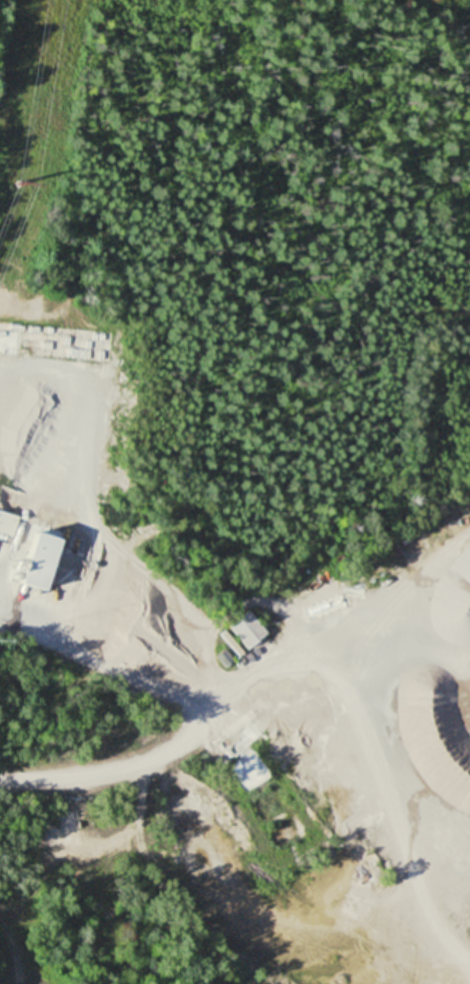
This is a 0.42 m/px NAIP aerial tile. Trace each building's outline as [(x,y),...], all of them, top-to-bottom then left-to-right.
[(14,537),(19,516),(0,511),(0,534),(14,537)] [(248,650),(267,634),(248,611),(229,627),(248,650)]
